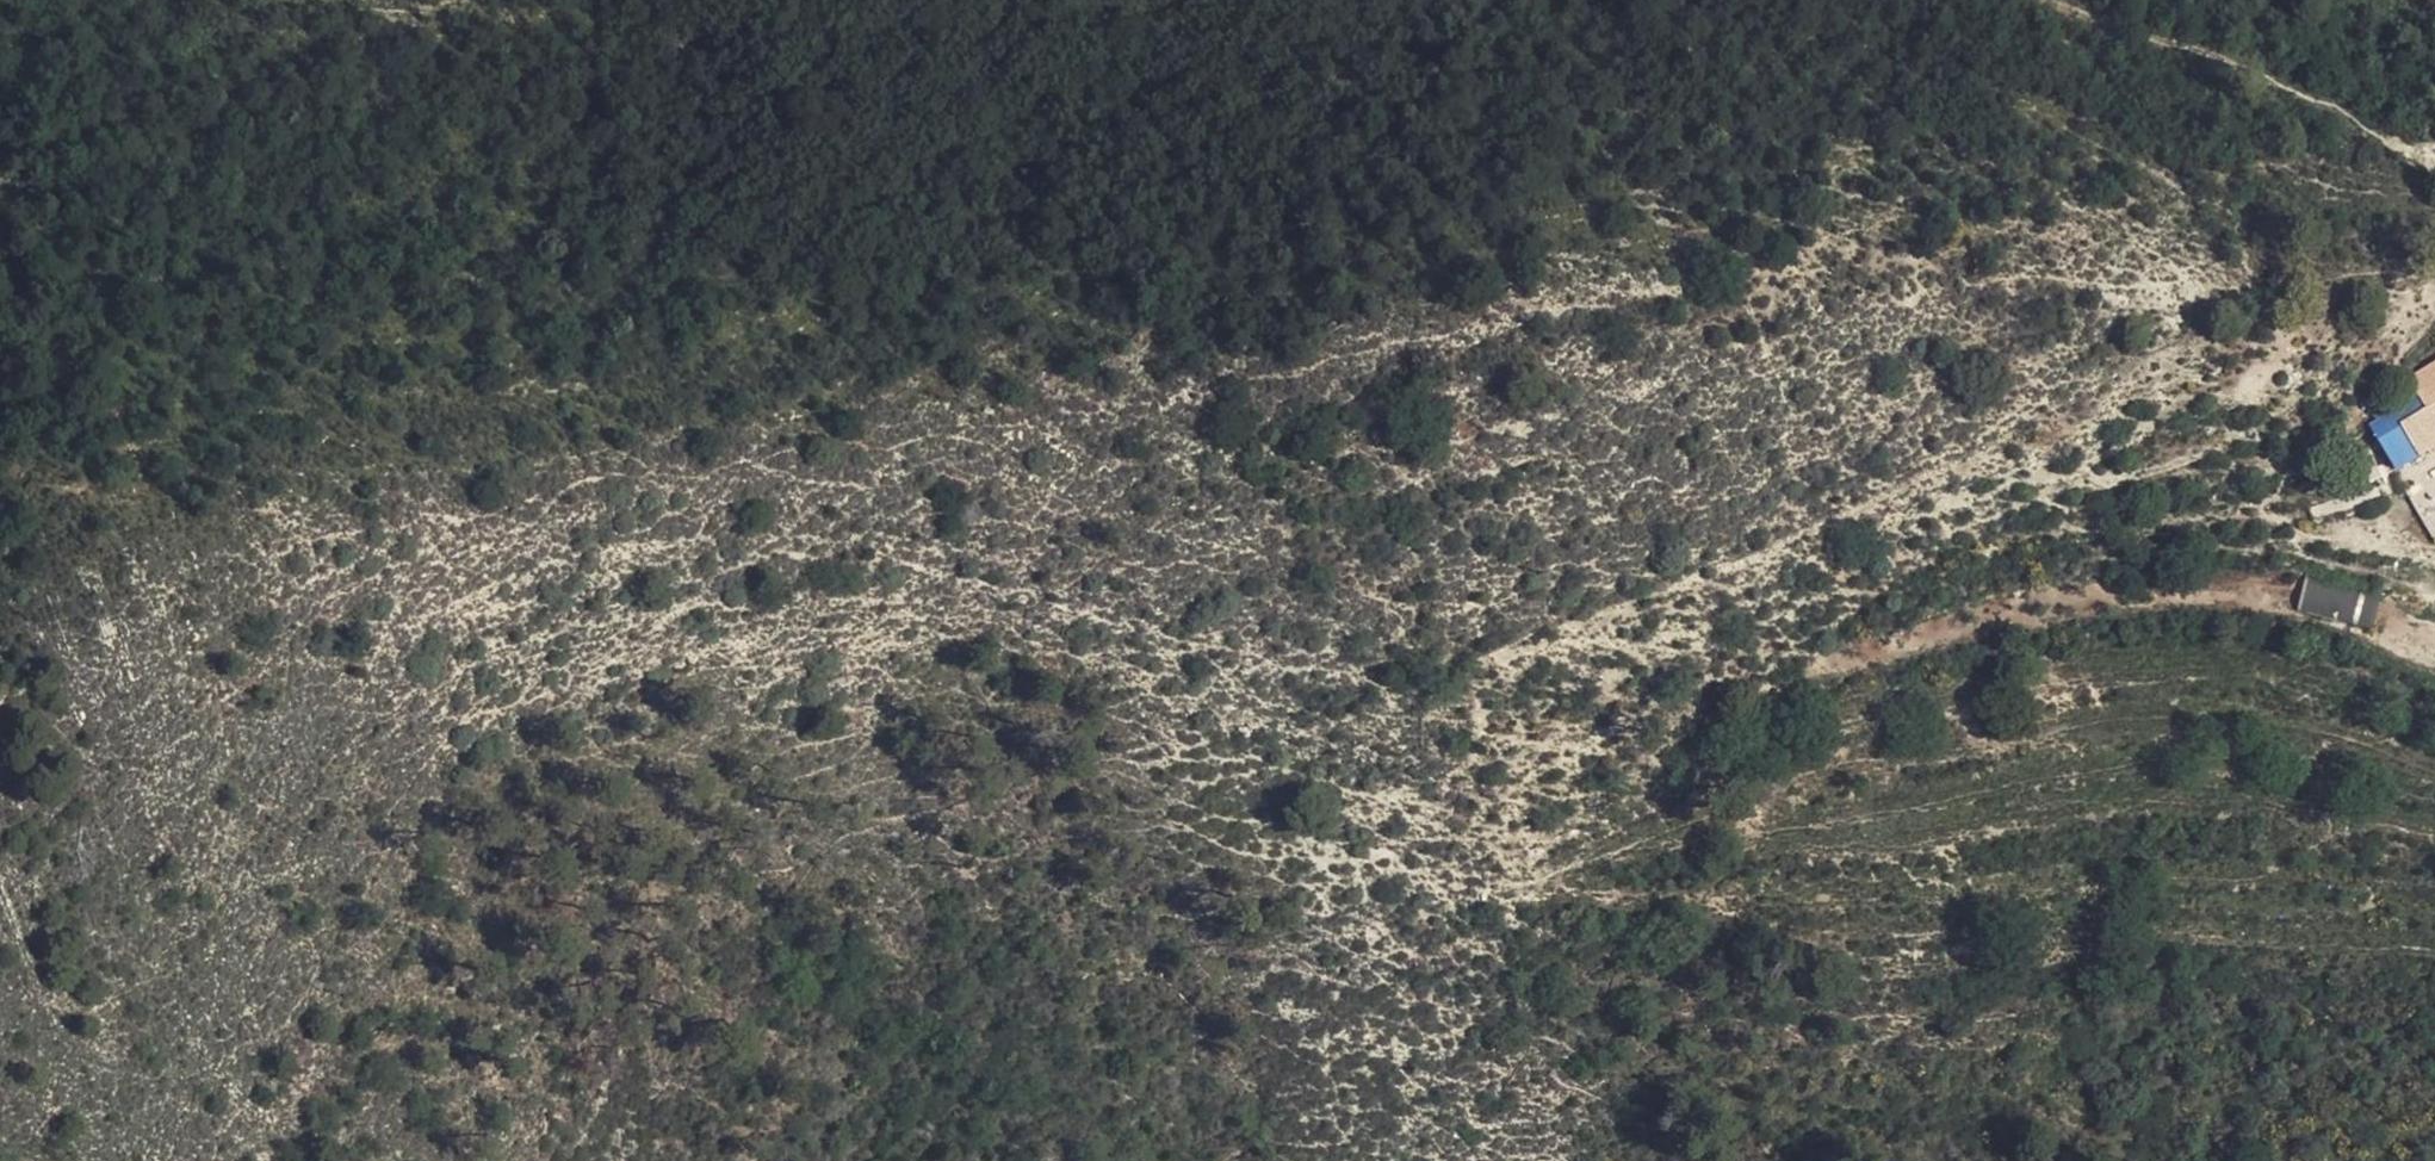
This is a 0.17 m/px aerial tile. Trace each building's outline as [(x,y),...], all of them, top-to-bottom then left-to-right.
[(2416,433),(2434,423),(2434,396),(2431,388),(2403,403),(2416,433)] [(2350,624),(2358,593),(2305,579),(2297,610),(2350,624)] [(2355,624),(2372,628),(2379,595),(2362,592),(2355,624)]
